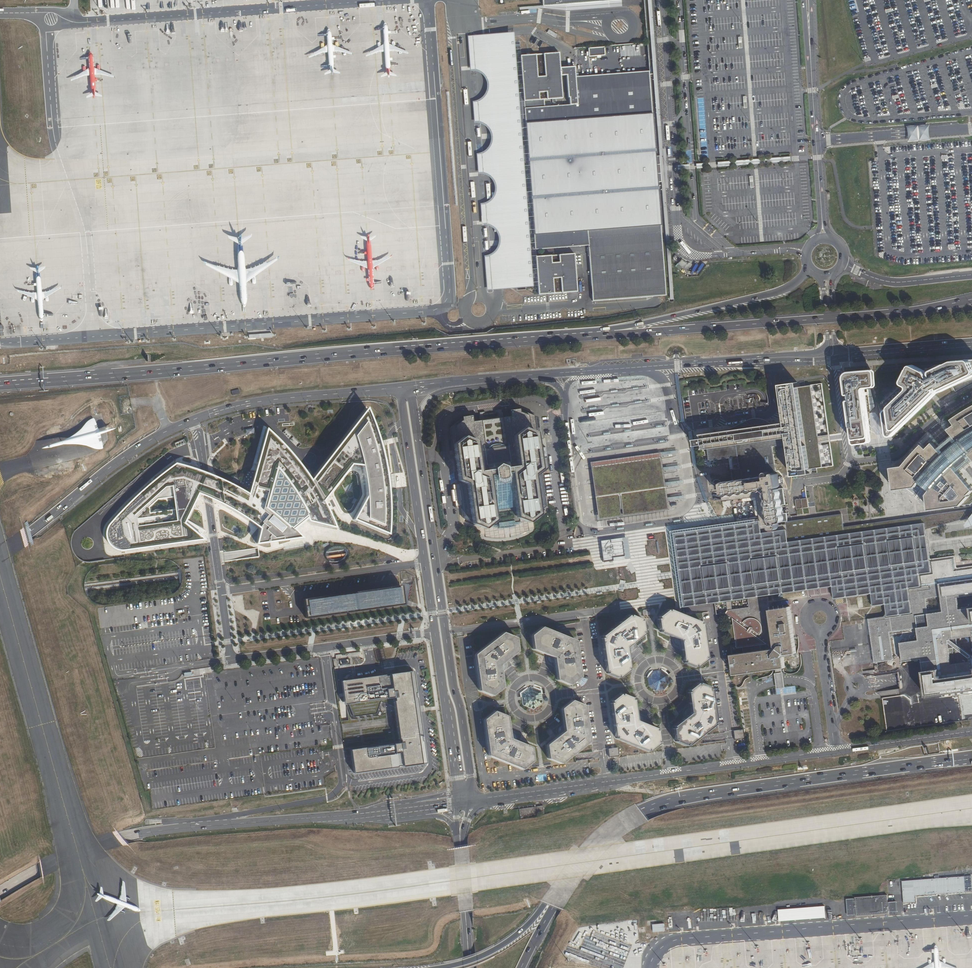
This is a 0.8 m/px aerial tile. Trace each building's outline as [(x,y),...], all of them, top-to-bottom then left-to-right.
[(670,300),(672,300),(674,300),(665,188),(668,188),(665,148),(662,149),(651,0),(647,0),(659,156),(661,181),(670,300)] [(607,1),(565,4),(565,11),(608,7),(607,1)] [(513,33),(486,35),(505,290),(533,288),(513,33)] [(505,290),(486,35),(476,36),(467,36),(468,44),(470,71),(473,71),(479,73),(480,74),(484,78),(486,82),(487,88),(485,92),(482,97),(479,101),(472,102),(474,123),(477,123),(482,125),(487,128),(489,133),(490,140),(490,145),(487,149),(483,152),(476,154),(478,174),(483,174),(488,177),(491,180),(494,185),(494,191),(493,196),(490,200),(484,204),(480,204),(482,226),(486,226),(490,227),(495,231),(498,236),(498,243),(497,247),(495,251),(491,254),(489,255),(484,256),(485,275),(487,292),(505,290)] [(588,249),(592,302),(666,297),(662,240),(657,181),(655,156),(652,117),(649,72),(575,77),(574,66),(559,67),(558,54),(521,57),(535,250),(588,246),(588,249)] [(574,254),(535,257),(538,295),(577,292),(574,254)] [(893,435),(935,394),(971,377),(971,360),(953,361),(946,364),(935,365),(924,370),(923,370),(913,365),(912,365),(911,366),(910,367),(903,381),(903,382),(903,384),(908,387),(908,388),(908,389),(886,411),(885,413),(885,414),(888,434),(889,436),(890,436),(892,436),(893,435)] [(849,400),(849,401),(854,442),(856,444),(857,444),(869,442),(870,442),(871,441),(871,439),(864,390),(865,389),(866,388),(871,387),(872,386),(873,385),(872,373),(871,371),(870,370),(851,372),(848,374),(846,376),(846,378),(848,394),(849,394),(850,394),(851,400),(849,400)] [(794,383),(780,385),(785,422),(786,422),(786,424),(785,424),(786,427),(795,425),(795,427),(794,427),(794,431),(795,430),(796,432),(787,434),(787,436),(788,436),(788,437),(787,437),(788,444),(793,476),(807,474),(806,469),(809,469),(798,387),(795,388),(794,383)] [(798,387),(809,469),(822,467),(818,440),(811,386),(798,387)] [(319,463),(308,475),(322,498),(335,482),(348,462),(359,463),(363,491),(358,498),(349,519),(384,532),(385,508),(383,486),(381,464),(374,440),(367,419),(362,409),(360,406),(339,437),(319,463)] [(505,418),(504,411),(503,409),(500,409),(501,412),(485,414),(484,411),(482,412),(481,415),(482,422),(475,422),(473,414),(463,415),(451,425),(451,426),(453,442),(451,442),(452,452),(454,452),(458,484),(453,485),(454,492),(451,492),(453,503),(455,503),(456,509),(462,508),(463,521),(486,530),(493,524),(494,527),(493,527),(499,529),(500,530),(506,530),(511,529),(516,527),(522,523),(521,523),(520,520),(531,524),(550,509),(545,475),(550,471),(549,460),(543,460),(537,415),(520,408),(511,409),(512,417),(505,418)] [(893,468),(895,490),(902,489),(916,487),(917,487),(920,488),(921,488),(922,489),(924,491),(926,492),(929,494),(931,510),(954,507),(964,506),(971,496),(970,495),(971,493),(971,488),(960,473),(966,467),(971,462),(971,408),(961,415),(953,420),(957,425),(950,430),(955,436),(947,442),(939,449),(934,444),(928,449),(924,445),(919,450),(911,458),(904,466),(893,468)] [(707,448),(786,438),(783,422),(772,424),(769,421),(765,419),(759,418),(752,418),(739,424),(732,429),(701,433),(701,435),(703,434),(703,437),(693,438),(694,440),(695,440),(695,443),(694,443),(695,445),(704,444),(704,446),(702,447),(702,449),(707,448)] [(785,422),(783,422),(786,438),(787,437),(788,437),(788,436),(787,436),(787,434),(796,432),(795,430),(794,431),(794,427),(795,427),(795,425),(786,427),(785,424),(786,424),(786,422),(785,422)] [(264,426),(244,492),(222,480),(203,473),(196,493),(223,505),(242,516),(256,527),(253,541),(275,538),(295,535),(298,534),(290,526),(305,514),(308,517),(324,521),(332,523),(332,518),(329,513),(322,498),(308,475),(303,466),(292,453),(278,438),(268,428),(264,426)] [(787,437),(786,438),(707,448),(709,461),(732,457),(734,469),(731,469),(733,480),(734,479),(738,480),(742,478),(745,479),(747,479),(749,478),(751,477),(752,477),(754,478),(756,478),(757,477),(760,476),(761,476),(764,477),(768,476),(768,475),(775,475),(774,470),(775,470),(772,446),(788,444),(787,437)] [(661,464),(659,452),(653,453),(630,457),(589,462),(591,475),(593,489),(595,504),(597,518),(598,527),(668,517),(667,508),(665,494),(663,478),(661,464)] [(196,493),(203,473),(172,462),(165,467),(150,479),(136,491),(122,503),(110,515),(103,524),(101,527),(100,531),(100,534),(101,538),(102,540),(104,543),(106,545),(108,547),(110,548),(111,548),(113,548),(117,548),(203,540),(195,534),(189,529),(183,523),(196,493)] [(771,526),(779,525),(778,523),(784,522),(783,517),(783,514),(783,512),(783,509),(782,507),(782,504),(782,501),(780,498),(780,492),(778,487),(779,487),(779,486),(780,486),(778,474),(775,475),(768,475),(768,476),(764,477),(761,476),(760,476),(757,477),(756,478),(754,478),(752,477),(751,477),(749,478),(747,479),(745,479),(742,478),(738,480),(734,479),(733,480),(729,482),(727,481),(723,482),(721,483),(722,487),(720,487),(720,483),(718,482),(717,482),(715,483),(715,484),(716,489),(717,490),(722,490),(722,493),(723,495),(724,495),(725,500),(727,500),(726,495),(728,495),(731,494),(734,494),(736,494),(739,492),(744,493),(748,491),(752,492),(753,492),(754,491),(756,490),(757,490),(760,491),(761,491),(765,488),(766,488),(767,489),(767,492),(767,495),(768,498),(767,499),(768,502),(767,503),(768,505),(769,506),(769,509),(769,512),(770,514),(769,517),(769,520),(770,522),(772,523),(771,526)] [(926,529),(928,529),(971,516),(971,509),(929,516),(924,517),(925,525),(926,529)] [(849,527),(843,528),(843,521),(842,514),(836,515),(786,522),(787,524),(786,524),(785,524),(784,524),(779,525),(771,526),(761,527),(760,519),(734,522),(730,523),(725,523),(718,524),(716,525),(714,525),(695,527),(671,531),(675,557),(675,562),(677,575),(679,591),(681,602),(682,607),(729,601),(809,589),(819,588),(833,586),(835,599),(862,595),(872,593),(873,606),(873,607),(874,607),(875,606),(885,604),(885,609),(886,616),(909,613),(912,613),(910,597),(909,594),(909,588),(921,586),(919,574),(931,572),(930,560),(929,557),(926,534),(926,529),(925,525),(924,517),(914,518),(908,519),(896,521),(890,521),(887,522),(878,523),(872,524),(849,527)] [(622,538),(601,541),(604,563),(614,561),(625,560),(631,559),(628,537),(622,538)] [(909,588),(909,594),(910,597),(912,613),(909,613),(886,616),(868,619),(875,662),(893,659),(889,632),(917,628),(919,640),(900,643),(903,661),(921,659),(922,673),(926,697),(971,690),(971,661),(950,664),(947,640),(971,636),(971,643),(971,608),(959,609),(957,598),(968,596),(969,598),(970,600),(971,601),(971,566),(956,568),(955,559),(955,557),(955,556),(936,559),(930,560),(931,572),(919,574),(921,586),(909,588)] [(402,586),(304,600),(307,619),(405,605),(403,595),(402,586)] [(726,613),(732,619),(737,648),(767,644),(774,649),(732,654),(735,674),(736,675),(776,669),(777,674),(779,674),(782,673),(781,668),(786,668),(784,656),(785,655),(785,654),(787,654),(797,653),(790,607),(770,609),(775,646),(760,634),(761,632),(762,628),(762,627),(761,625),(760,622),(758,620),(757,620),(755,619),(751,618),(749,618),(748,619),(746,620),(743,622),(730,612),(728,611),(726,613)] [(670,611),(667,609),(659,617),(660,618),(658,619),(660,629),(661,629),(661,632),(670,636),(674,638),(680,640),(681,647),(683,660),(685,661),(684,663),(695,667),(696,666),(698,667),(706,660),(706,657),(707,657),(703,624),(701,624),(700,621),(672,609),(670,611)] [(630,616),(628,615),(603,635),(603,637),(601,638),(605,671),(607,671),(607,673),(617,678),(619,675),(620,677),(628,670),(628,669),(630,668),(628,655),(627,648),(633,643),(636,641),(644,635),(643,633),(645,632),(643,621),(641,621),(642,618),(632,614),(630,616)] [(575,639),(541,625),(530,634),(532,648),(553,656),(556,679),(569,684),(580,676),(575,639)] [(515,635),(502,630),(473,652),(478,689),(491,694),(502,686),(499,663),(517,650),(515,635)] [(664,689),(668,683),(667,674),(661,669),(653,670),(648,677),(649,685),(655,690),(664,689)] [(390,674),(343,682),(345,695),(347,694),(347,698),(346,698),(347,703),(353,717),(353,718),(354,718),(375,715),(376,715),(376,714),(380,703),(394,707),(400,744),(351,751),(354,775),(427,764),(413,671),(390,674)] [(782,673),(777,674),(775,674),(777,690),(786,688),(784,673),(782,673)] [(684,716),(682,718),(674,725),(674,727),(672,727),(673,738),(675,738),(675,741),(687,746),(687,744),(689,745),(715,725),(714,722),(716,722),(712,689),(709,688),(710,686),(699,682),(698,683),(696,682),(688,689),(690,691),(687,692),(689,706),(690,712),(684,716)] [(540,690),(529,685),(520,692),(522,704),(532,708),(541,701),(540,690)] [(611,701),(610,702),(614,735),(615,735),(615,738),(646,750),(648,749),(650,750),(658,743),(657,741),(659,741),(658,730),(656,730),(656,728),(646,724),(643,722),(636,719),(634,699),(632,698),(632,696),(622,692),(621,694),(619,692),(610,699),(611,701)] [(584,705),(571,699),(560,708),(562,730),(544,744),(546,758),(559,764),(589,741),(584,705)] [(506,715),(493,709),(481,718),(486,755),(520,769),(531,760),(530,746),(509,737),(506,715)] [(538,815),(537,807),(519,810),(520,820),(538,818),(538,815)] [(944,894),(965,893),(964,877),(902,882),(904,904),(915,903),(914,897),(935,895),(935,896),(944,896),(944,894)] [(854,898),(855,917),(889,914),(888,895),(854,898)] [(951,904),(963,903),(962,895),(951,896),(951,898),(948,898),(949,903),(951,902),(951,904)] [(780,912),(781,922),(825,918),(824,907),(780,910),(780,912)] [(664,924),(653,925),(653,933),(665,932),(664,924)]
